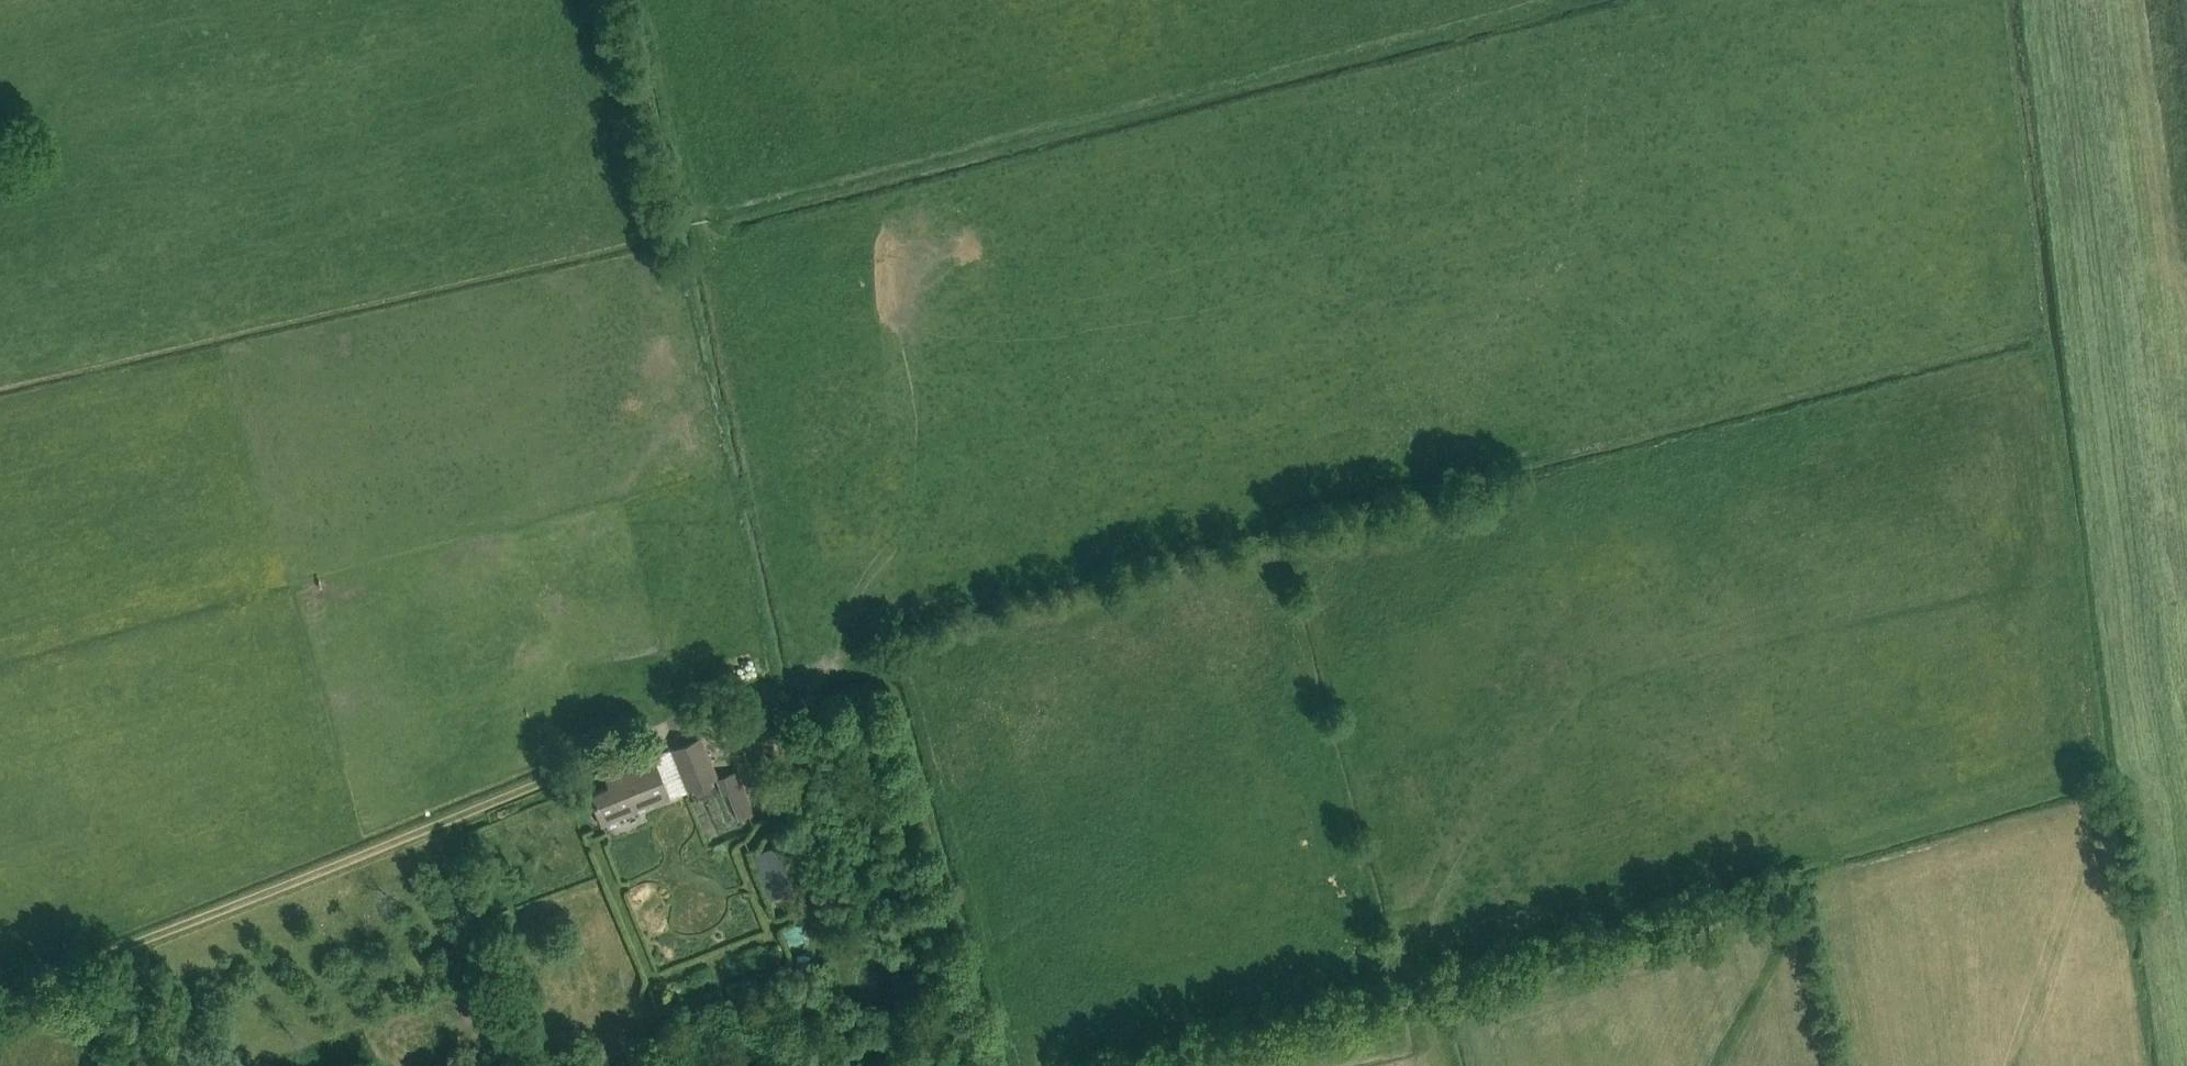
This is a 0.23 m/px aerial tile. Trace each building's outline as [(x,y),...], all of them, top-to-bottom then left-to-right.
[(652,757),(653,758),(609,776),(613,787),(590,796),(602,824),(669,796),(669,798),(718,778),(717,775),(701,737),(652,757)] [(755,813),(738,771),(717,779),(723,793),(727,792),(738,819),(755,813)] [(793,890),(776,846),(752,855),(757,867),(770,899),(793,890)]
